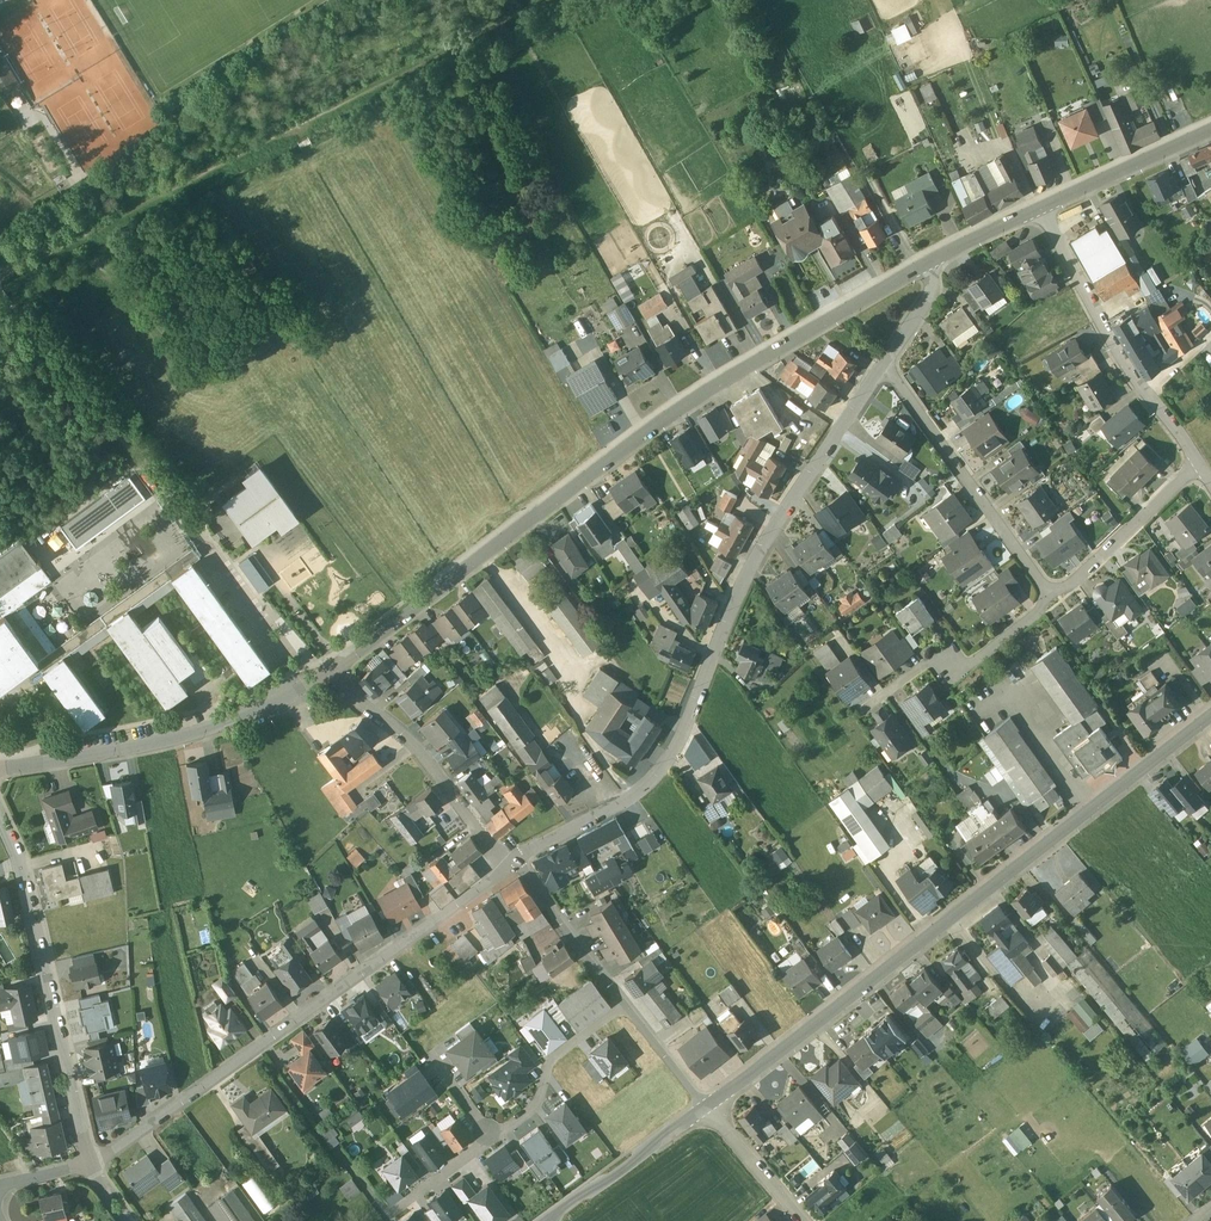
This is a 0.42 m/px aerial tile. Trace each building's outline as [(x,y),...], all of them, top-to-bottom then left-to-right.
[(869,32),(863,21),(850,28),(855,39),(869,32)] [(909,41),(903,27),(892,33),(898,46),(909,41)] [(2,99),(20,88),(2,59),(0,60),(0,96),(2,99)] [(1103,77),(1096,79),(1099,86),(1106,84),(1103,77)] [(921,89),(927,104),(936,100),(930,85),(921,89)] [(1138,94),(1125,99),(1130,112),(1143,106),(1138,94)] [(1099,101),(1083,108),(1085,112),(1086,112),(1086,111),(1093,127),(1108,120),(1099,101)] [(1118,102),(1111,105),(1116,115),(1122,112),(1118,102)] [(1111,105),(1103,109),(1108,120),(1109,124),(1125,117),(1122,112),(1116,115),(1111,105)] [(1086,112),(1061,123),(1072,148),(1097,137),(1086,112)] [(1125,117),(1109,124),(1113,131),(1128,125),(1125,117)] [(1055,133),(1048,119),(1041,122),(1047,136),(1055,133)] [(1113,131),(1112,131),(1123,156),(1138,148),(1133,135),(1128,125),(1113,131)] [(998,128),(1002,140),(1007,138),(1003,126),(998,128)] [(1152,126),(1141,132),(1147,145),(1158,140),(1152,126)] [(1034,130),(1016,137),(1024,156),(1033,152),(1042,148),(1034,130)] [(1141,132),(1133,135),(1138,148),(1147,145),(1141,132)] [(991,140),(987,133),(980,136),(984,143),(991,140)] [(1189,157),(1194,170),(1210,162),(1210,147),(1189,157)] [(1042,148),(1033,152),(1038,162),(1046,159),(1042,148)] [(1033,152),(1024,155),(1029,166),(1038,162),(1033,152)] [(844,166),(837,154),(828,159),(835,171),(844,166)] [(1189,157),(1180,162),(1187,179),(1197,175),(1194,170),(1189,157)] [(1015,181),(1002,158),(995,162),(1007,184),(1013,180),(1014,181),(1015,181)] [(776,172),(788,168),(785,159),(773,163),(776,172)] [(1029,166),(1037,186),(1055,178),(1046,159),(1038,162),(1029,166)] [(951,182),(960,179),(958,171),(948,175),(951,182)] [(988,194),(976,172),(970,175),(982,197),(988,194)] [(1166,174),(1146,182),(1155,203),(1155,202),(1158,209),(1170,204),(1167,197),(1178,192),(1175,185),(1171,187),(1166,174)] [(837,176),(828,182),(832,188),(841,183),(837,176)] [(927,176),(913,183),(921,197),(922,196),(923,197),(935,191),(927,176)] [(832,188),(832,189),(846,213),(848,212),(847,211),(865,201),(850,178),(841,183),(832,188)] [(971,203),(960,180),(951,184),(962,209),(971,203)] [(1014,181),(1013,180),(1007,184),(998,188),(1007,205),(1022,197),(1014,181)] [(921,197),(913,183),(905,187),(910,196),(895,203),(908,227),(932,215),(923,197),(922,196),(921,197)] [(1191,185),(1181,190),(1187,205),(1197,200),(1191,185)] [(988,194),(982,197),(983,199),(984,198),(992,213),(1007,205),(998,188),(988,194)] [(832,189),(825,192),(840,217),(846,213),(832,189)] [(984,198),(983,199),(982,197),(976,201),(985,217),(992,213),(984,198)] [(1138,228),(1124,204),(1121,206),(1117,198),(1101,207),(1114,229),(1117,227),(1122,237),(1138,228)] [(865,201),(847,211),(848,212),(853,222),(860,218),(871,212),(865,201)] [(971,203),(962,209),(971,225),(985,217),(976,201),(971,203)] [(840,231),(828,238),(824,232),(823,233),(819,235),(805,211),(795,216),(794,214),(780,222),(788,236),(781,240),(793,260),(820,245),(832,266),(853,254),(840,231)] [(860,218),(853,222),(859,232),(866,228),(860,218)] [(832,219),(819,226),(823,233),(824,232),(828,238),(840,231),(832,219)] [(866,228),(859,232),(869,249),(886,239),(876,222),(866,228)] [(1114,229),(1108,233),(1119,254),(1129,248),(1122,237),(1117,227),(1114,229)] [(1092,283),(1125,263),(1119,254),(1108,233),(1107,232),(1100,236),(1096,229),(1070,245),(1092,283)] [(1032,243),(1010,256),(1017,269),(1037,257),(1039,256),(1032,243)] [(1005,245),(991,256),(995,262),(1009,252),(1005,245)] [(1037,257),(1019,268),(1021,273),(1040,263),(1037,257)] [(755,260),(724,278),(731,291),(732,290),(741,285),(754,278),(762,273),(755,260)] [(1021,273),(1020,274),(1027,287),(1028,287),(1049,275),(1042,262),(1040,263),(1021,273)] [(1125,263),(1092,283),(1104,302),(1125,290),(1137,283),(1135,280),(1125,263)] [(691,268),(669,281),(673,288),(677,285),(691,277),(695,275),(691,268)] [(1049,275),(1028,287),(1035,299),(1039,297),(1055,288),(1057,287),(1050,274),(1049,275)] [(1145,274),(1135,280),(1137,283),(1142,292),(1145,297),(1155,291),(1145,274)] [(691,277),(677,285),(687,303),(701,294),(691,277)] [(1001,297),(987,277),(970,290),(971,291),(983,308),(984,309),(1001,297)] [(754,278),(741,285),(748,297),(757,292),(758,293),(761,291),(754,278)] [(1137,283),(1125,290),(1130,298),(1142,292),(1137,283)] [(741,285),(732,290),(739,302),(748,297),(741,285)] [(723,309),(711,288),(701,294),(687,303),(693,314),(702,308),(708,318),(723,309)] [(1055,288),(1039,297),(1043,303),(1058,294),(1055,288)] [(983,308),(971,291),(962,297),(970,308),(974,314),(983,308)] [(739,302),(738,303),(748,319),(767,308),(758,293),(757,292),(748,297),(739,302)] [(659,297),(638,310),(645,322),(666,310),(659,297)] [(1170,301),(1155,310),(1159,317),(1175,308),(1170,301)] [(623,304),(605,315),(616,333),(634,323),(623,304)] [(1147,307),(1127,319),(1136,334),(1156,322),(1155,319),(1147,307)] [(974,314),(970,308),(964,312),(973,324),(978,320),(974,314)] [(1159,317),(1155,319),(1156,322),(1163,334),(1178,327),(1176,324),(1182,320),(1175,308),(1159,317)] [(736,331),(723,309),(708,318),(695,326),(707,345),(717,339),(716,336),(723,332),(727,337),(736,331)] [(962,309),(939,326),(951,343),(974,326),(964,312),(962,309)] [(1122,311),(1108,320),(1113,327),(1127,319),(1122,311)] [(1136,334),(1127,319),(1113,327),(1130,356),(1145,347),(1136,334)] [(1202,324),(1193,332),(1200,340),(1209,332),(1202,324)] [(659,325),(647,332),(651,339),(663,332),(663,331),(659,325)] [(1191,349),(1178,327),(1163,334),(1171,347),(1178,358),(1191,349)] [(663,332),(651,339),(657,348),(674,338),(668,328),(663,331),(663,332)] [(674,338),(657,348),(668,367),(685,357),(674,338)] [(1075,342),(1048,359),(1059,377),(1078,365),(1086,360),(1086,359),(1075,342)] [(1167,342),(1158,348),(1162,355),(1170,348),(1167,342)] [(839,354),(828,346),(821,355),(833,362),(839,354)] [(1145,347),(1130,356),(1145,381),(1160,371),(1149,354),(1145,347)] [(1162,355),(1168,365),(1178,358),(1171,347),(1170,348),(1162,355)] [(1158,348),(1149,354),(1160,371),(1168,365),(1162,355),(1158,348)] [(646,363),(639,351),(637,351),(616,363),(616,365),(621,374),(621,375),(623,378),(624,377),(629,384),(631,385),(641,378),(643,380),(645,381),(652,377),(653,374),(650,370),(651,368),(648,363),(646,363)] [(562,352),(548,360),(556,375),(571,366),(562,352)] [(946,363),(938,352),(912,371),(929,395),(955,376),(946,363)] [(833,362),(827,371),(844,383),(856,366),(839,354),(833,362)] [(833,362),(821,355),(816,363),(827,371),(833,362)] [(1086,360),(1078,365),(1085,376),(1098,368),(1091,356),(1086,359),(1086,360)] [(962,371),(953,358),(946,363),(955,376),(962,371)] [(807,374),(790,363),(779,380),(793,390),(799,382),(812,391),(818,382),(807,374)] [(827,371),(816,363),(811,369),(823,377),(827,371)] [(617,403),(596,366),(570,381),(590,418),(617,403)] [(1098,368),(1085,376),(1088,382),(1099,376),(1100,377),(1103,376),(1098,368)] [(823,377),(811,369),(807,374),(818,382),(819,382),(823,377)] [(1088,382),(1078,389),(1084,397),(1087,395),(1096,408),(1113,398),(1100,377),(1099,376),(1088,382)] [(812,391),(799,382),(793,390),(807,399),(812,391)] [(819,382),(818,382),(812,391),(807,399),(824,411),(836,394),(819,382)] [(985,407),(972,389),(952,404),(965,421),(980,410),(985,407)] [(743,400),(730,408),(741,428),(743,431),(748,439),(751,435),(756,438),(757,432),(768,425),(776,421),(759,391),(747,398),(743,400)] [(985,407),(980,410),(984,416),(995,408),(991,402),(985,407)] [(1107,425),(1102,429),(1102,430),(1110,439),(1114,436),(1121,445),(1143,426),(1127,408),(1107,425)] [(715,411),(699,420),(711,441),(726,433),(720,422),(721,421),(718,416),(715,411)] [(732,429),(724,412),(718,416),(721,421),(720,422),(726,433),(732,429)] [(988,416),(976,426),(982,435),(991,428),(992,429),(996,426),(988,416)] [(1101,417),(1088,427),(1095,436),(1102,430),(1102,429),(1107,425),(1101,417)] [(776,421),(768,425),(771,430),(774,435),(782,431),(776,421)] [(913,440),(889,422),(876,441),(900,458),(913,440)] [(768,425),(757,432),(756,438),(756,439),(757,439),(771,430),(768,425)] [(741,428),(734,432),(742,449),(748,439),(743,431),(741,428)] [(982,435),(972,442),(985,459),(1004,446),(992,429),(991,428),(982,435)] [(695,429),(688,433),(699,450),(706,446),(695,429)] [(685,435),(681,437),(679,437),(672,441),(687,467),(703,457),(699,450),(688,433),(688,432),(686,433),(685,435)] [(742,449),(741,452),(746,455),(756,438),(751,435),(748,439),(742,449)] [(746,455),(744,459),(752,464),(760,450),(764,443),(757,439),(756,439),(756,438),(746,455)] [(791,442),(785,439),(778,451),(784,455),(791,442)] [(775,449),(764,443),(760,450),(771,456),(775,449)] [(1020,443),(1007,452),(1012,458),(1020,453),(1020,454),(1025,450),(1020,443)] [(1161,459),(1145,444),(1139,450),(1154,466),(1161,459)] [(771,456),(760,450),(753,462),(764,468),(769,459),(770,459),(771,456)] [(1139,450),(1126,464),(1143,481),(1156,468),(1154,466),(1139,450)] [(1012,458),(994,472),(1009,494),(1028,480),(1035,475),(1035,474),(1029,465),(1030,465),(1029,464),(1028,464),(1020,454),(1020,453),(1012,458)] [(752,464),(744,459),(736,474),(741,484),(742,484),(746,475),(750,469),(752,464)] [(770,459),(769,459),(764,468),(760,475),(777,484),(786,468),(770,459)] [(764,468),(753,462),(752,464),(750,469),(760,475),(764,468)] [(900,488),(869,465),(867,468),(860,463),(849,478),(864,489),(863,491),(880,503),(889,492),(894,496),(900,488)] [(920,472),(907,463),(899,473),(913,482),(920,472)] [(1143,481),(1126,464),(1113,477),(1129,492),(1131,494),(1143,481)] [(760,475),(750,469),(746,475),(756,481),(760,475)] [(277,492),(261,470),(245,482),(249,488),(225,506),(251,542),(276,524),(280,530),(296,519),(280,497),(279,497),(276,493),(277,492)] [(1040,470),(1035,474),(1035,475),(1028,480),(1033,486),(1045,478),(1040,470)] [(634,473),(611,490),(616,497),(626,511),(649,495),(634,473)] [(741,484),(736,474),(730,477),(736,487),(741,484)] [(756,481),(746,475),(742,484),(751,490),(756,481)] [(777,484),(760,475),(756,481),(751,490),(768,500),(777,484)] [(1129,492),(1113,477),(1106,484),(1122,499),(1129,492)] [(129,478),(59,528),(75,550),(145,501),(129,478)] [(925,498),(934,492),(925,478),(915,484),(925,498)] [(1040,490),(1019,505),(1027,515),(1025,516),(1033,527),(1034,526),(1047,517),(1045,513),(1053,507),(1040,490)] [(727,494),(719,508),(729,513),(736,499),(727,494)] [(863,517),(846,495),(840,499),(856,522),(863,517)] [(616,497),(602,507),(611,522),(626,511),(616,497)] [(952,497),(924,517),(941,540),(943,539),(943,540),(954,532),(968,522),(958,509),(959,508),(952,497)] [(856,522),(840,499),(814,518),(830,540),(856,522)] [(591,506),(573,518),(575,520),(578,525),(595,513),(591,506)] [(699,523),(688,506),(679,512),(690,529),(699,523)] [(1208,531),(1189,507),(1168,524),(1179,538),(1182,536),(1189,545),(1184,548),(1185,549),(1192,544),(1208,531)] [(610,534),(595,513),(578,525),(583,532),(593,546),(594,546),(598,552),(610,543),(612,542),(607,536),(610,534)] [(1053,525),(1049,527),(1053,533),(1067,523),(1068,524),(1074,519),(1069,513),(1053,525)] [(753,527),(736,517),(730,527),(727,534),(744,543),(753,527)] [(1047,517),(1034,526),(1040,534),(1049,527),(1053,525),(1047,517)] [(578,525),(575,520),(569,524),(577,537),(583,532),(578,525)] [(730,527),(721,522),(718,529),(727,534),(730,527)] [(1068,524),(1067,523),(1053,533),(1038,544),(1044,553),(1054,567),(1081,548),(1071,535),(1074,533),(1068,524)] [(727,534),(718,529),(714,535),(717,536),(723,540),(727,534)] [(896,529),(889,535),(893,540),(900,535),(896,529)] [(954,532),(943,540),(943,539),(941,540),(938,543),(943,550),(950,546),(959,539),(954,532)] [(959,539),(950,546),(953,552),(971,539),(967,533),(959,539)] [(744,543),(727,534),(723,540),(719,548),(718,549),(734,558),(744,543)] [(826,551),(815,534),(805,542),(821,565),(831,557),(826,551)] [(588,566),(568,535),(552,545),(562,561),(560,563),(566,572),(568,570),(572,577),(588,566)] [(717,536),(713,544),(719,548),(723,540),(717,536)] [(907,547),(899,537),(889,545),(897,555),(907,547)] [(0,554),(0,611),(4,616),(51,580),(39,564),(41,563),(38,559),(36,560),(20,538),(0,554)] [(629,539),(625,542),(629,548),(634,545),(629,539)] [(990,567),(971,539),(953,552),(947,556),(954,566),(951,569),(963,586),(990,567)] [(625,542),(623,540),(615,545),(627,562),(635,556),(629,548),(625,542)] [(821,565),(805,542),(793,550),(805,566),(810,573),(821,565)] [(610,543),(598,552),(603,559),(615,550),(610,543)] [(1184,548),(1176,555),(1181,562),(1197,550),(1192,544),(1185,549),(1184,548)] [(834,545),(826,551),(831,557),(835,562),(842,557),(834,545)] [(891,556),(884,547),(876,553),(883,562),(891,556)] [(546,567),(532,549),(513,564),(527,582),(546,567)] [(1193,562),(1203,576),(1209,571),(1210,573),(1210,549),(1193,562)] [(1168,577),(1149,551),(1136,561),(1135,559),(1125,566),(1128,570),(1137,583),(1144,578),(1152,588),(1168,577)] [(239,565),(259,593),(268,587),(248,558),(239,565)] [(676,558),(651,576),(662,591),(663,592),(672,585),(688,574),(676,558)] [(730,565),(716,558),(710,571),(724,578),(730,565)] [(107,626),(62,657),(42,672),(84,729),(104,714),(68,664),(111,633),(166,707),(187,692),(180,682),(141,629),(133,617),(176,586),(249,685),(270,669),(192,563),(171,579),(128,610),(107,626)] [(805,566),(799,571),(807,582),(813,578),(810,573),(805,566)] [(651,576),(645,568),(633,577),(650,599),(662,591),(651,576)] [(706,584),(698,570),(692,573),(700,587),(706,584)] [(1137,583),(1128,570),(1122,574),(1132,587),(1137,583)] [(1017,586),(1007,571),(998,578),(1000,581),(1001,581),(1008,592),(1017,586)] [(801,589),(789,573),(779,580),(795,603),(806,596),(801,589)] [(488,580),(473,592),(474,594),(488,612),(521,657),(526,653),(527,653),(537,646),(488,580)] [(795,603),(779,580),(767,588),(779,605),(784,612),(784,611),(795,604),(795,603)] [(1000,581),(985,592),(987,595),(978,601),(982,607),(979,609),(980,612),(981,611),(989,623),(1017,604),(1008,592),(1001,581),(1000,581)] [(1095,596),(1096,598),(1107,614),(1111,620),(1114,619),(1119,626),(1121,625),(1122,626),(1141,612),(1119,582),(1108,590),(1106,589),(1103,588),(1100,588),(1098,589),(1096,590),(1095,593),(1095,596)] [(816,595),(808,584),(801,589),(806,596),(809,601),(816,595)] [(672,585),(663,592),(686,624),(689,622),(694,611),(690,610),(672,585)] [(602,645),(558,587),(540,601),(585,658),(602,645)] [(488,612),(474,594),(467,599),(481,617),(488,612)] [(694,611),(689,622),(708,629),(717,603),(699,597),(694,611)] [(467,598),(438,620),(449,634),(453,639),(481,617),(467,599),(467,598)] [(1184,617),(1198,606),(1192,598),(1178,609),(1184,617)] [(918,599),(896,615),(904,626),(906,625),(909,631),(916,626),(918,628),(923,625),(925,628),(930,624),(922,612),(925,610),(918,599)] [(795,604),(784,611),(788,616),(791,621),(802,614),(795,603),(795,604)] [(861,609),(858,604),(846,612),(848,615),(844,619),(850,628),(871,613),(866,605),(861,609)] [(784,612),(779,605),(773,610),(781,621),(788,616),(784,611),(784,612)] [(1081,606),(1060,621),(1076,642),(1097,628),(1086,613),(1081,606)] [(649,618),(643,608),(636,612),(643,622),(649,618)] [(1101,619),(1094,608),(1086,613),(1097,628),(1104,622),(1101,619)] [(1114,619),(1111,620),(1107,614),(1101,619),(1104,622),(1118,642),(1129,635),(1122,626),(1121,625),(1119,626),(1114,619)] [(4,616),(0,619),(0,689),(1,690),(38,662),(4,616)] [(159,616),(141,629),(180,682),(197,670),(159,616)] [(788,616),(781,621),(785,626),(791,621),(788,616)] [(449,634),(439,621),(427,631),(436,644),(449,634)] [(678,633),(659,623),(654,639),(663,652),(663,651),(673,656),(677,646),(678,647),(680,644),(674,641),(678,633)] [(423,626),(394,648),(397,652),(408,666),(436,644),(427,631),(423,626)] [(898,644),(891,634),(864,653),(880,677),(891,669),(890,668),(906,657),(907,656),(898,644)] [(918,647),(910,636),(904,640),(912,651),(918,647)] [(904,640),(898,644),(907,656),(906,657),(907,658),(914,653),(912,651),(904,640)] [(762,651),(744,643),(736,659),(741,661),(752,667),(751,669),(753,669),(756,662),(758,658),(762,651)] [(842,665),(827,645),(814,654),(828,674),(842,665)] [(537,646),(527,653),(535,665),(545,658),(537,646)] [(678,647),(677,646),(673,656),(670,663),(688,671),(695,655),(678,647)] [(1208,648),(1192,659),(1199,668),(1208,682),(1210,680),(1209,679),(1210,678),(1210,653),(1208,648)] [(1098,707),(1056,649),(1037,663),(1078,721),(1079,721),(1083,718),(1095,709),(1098,707)] [(673,656),(663,651),(663,652),(660,658),(670,663),(673,656)] [(408,666),(397,652),(390,659),(400,671),(408,666)] [(758,658),(756,662),(768,669),(776,674),(784,660),(769,653),(765,661),(758,658)] [(390,659),(388,657),(382,663),(395,678),(390,682),(396,689),(408,679),(400,671),(390,659)] [(842,665),(828,674),(848,701),(869,686),(850,659),(842,665)] [(737,670),(758,680),(760,673),(753,669),(751,669),(752,667),(741,661),(740,663),(737,670)] [(768,669),(756,662),(753,669),(760,673),(765,675),(768,669)] [(382,663),(360,683),(373,698),(390,682),(395,678),(382,663)] [(421,667),(408,679),(413,686),(418,682),(418,683),(423,678),(427,674),(421,667)] [(1208,682),(1199,668),(1192,673),(1202,686),(1208,682)] [(600,670),(583,698),(601,709),(611,693),(618,682),(600,670)] [(1151,672),(1140,680),(1147,691),(1148,692),(1155,687),(1159,684),(1151,672)] [(437,696),(423,678),(418,683),(418,682),(413,686),(397,700),(411,718),(437,696)] [(639,696),(618,682),(611,693),(633,707),(637,700),(639,696)] [(1155,687),(1148,692),(1147,691),(1128,705),(1131,709),(1128,711),(1144,733),(1146,732),(1147,734),(1150,732),(1148,730),(1149,730),(1151,732),(1153,730),(1152,728),(1153,727),(1154,729),(1156,727),(1155,726),(1156,725),(1157,727),(1159,725),(1158,723),(1159,723),(1161,724),(1163,723),(1162,721),(1163,720),(1163,719),(1183,705),(1174,693),(1173,694),(1165,684),(1158,690),(1155,687)] [(496,687),(480,700),(488,711),(505,699),(496,687)] [(944,710),(927,687),(908,701),(918,715),(925,724),(929,721),(944,710)] [(601,709),(587,730),(605,746),(616,730),(617,731),(627,715),(630,717),(636,709),(633,707),(611,693),(601,709)] [(534,738),(505,699),(488,711),(517,750),(532,739),(534,738)] [(651,709),(637,700),(633,707),(636,709),(645,716),(646,716),(651,709)] [(645,716),(636,709),(630,717),(640,724),(645,716)] [(883,709),(872,715),(877,723),(888,716),(883,709)] [(1106,724),(1095,709),(1083,718),(1093,732),(1099,727),(1100,728),(1106,724)] [(442,711),(421,729),(436,747),(446,740),(458,729),(442,711)] [(925,724),(918,715),(911,720),(924,737),(935,729),(929,721),(925,724)] [(646,716),(645,716),(640,724),(635,732),(651,743),(662,727),(646,716)] [(1083,718),(1079,721),(1078,721),(1054,739),(1083,778),(1093,771),(1096,769),(1094,767),(1116,751),(1110,743),(1110,742),(1100,728),(1099,727),(1093,732),(1083,718)] [(896,723),(894,725),(890,719),(873,730),(878,737),(876,738),(888,754),(890,753),(894,759),(911,747),(906,741),(908,740),(896,723)] [(362,722),(344,738),(350,748),(356,742),(364,750),(377,738),(362,722)] [(1053,787),(1018,739),(1016,741),(1003,724),(984,738),(1033,803),(1035,802),(1034,801),(1053,787)] [(458,729),(446,740),(451,747),(464,737),(458,729)] [(475,730),(464,737),(468,743),(470,742),(472,744),(481,738),(475,730)] [(617,731),(616,730),(605,746),(636,766),(646,751),(629,740),(617,731)] [(651,743),(635,732),(629,740),(646,751),(651,743)] [(464,737),(451,747),(456,753),(470,742),(468,743),(464,737)] [(344,738),(318,757),(335,780),(337,779),(338,781),(350,772),(338,756),(350,748),(344,738)] [(685,755),(696,770),(710,761),(694,738),(685,755)] [(532,739),(517,750),(536,776),(536,775),(544,769),(545,771),(552,766),(532,739)] [(456,753),(448,758),(459,774),(482,757),(472,744),(470,742),(456,753)] [(1116,751),(1094,767),(1096,769),(1093,771),(1096,775),(1104,769),(1114,771),(1115,764),(1122,759),(1116,751)] [(350,772),(338,781),(346,792),(381,766),(373,755),(372,756),(350,772)] [(1197,772),(1209,788),(1210,786),(1210,761),(1197,772)] [(939,772),(931,762),(925,767),(932,777),(939,772)] [(206,763),(187,767),(192,798),(203,796),(212,795),(212,794),(208,777),(206,763)] [(552,766),(545,771),(553,782),(561,776),(553,765),(552,766)] [(996,767),(991,771),(998,782),(1004,778),(996,767)] [(717,768),(699,779),(714,802),(732,791),(717,768)] [(878,768),(859,782),(874,803),(893,789),(878,768)] [(561,776),(553,782),(545,771),(544,769),(536,775),(558,805),(573,794),(561,776)] [(991,771),(985,775),(993,786),(998,782),(991,771)] [(228,774),(219,775),(222,792),(231,791),(228,774)] [(482,788),(471,774),(458,784),(474,806),(504,785),(501,780),(498,776),(482,788)] [(219,775),(208,777),(212,794),(222,792),(219,775)] [(1200,789),(1189,775),(1183,780),(1195,794),(1195,793),(1200,789)] [(338,781),(337,779),(335,780),(322,790),(343,819),(351,813),(358,808),(346,792),(338,781)] [(1195,794),(1183,780),(1182,779),(1171,788),(1184,804),(1190,812),(1202,802),(1195,793),(1195,794)] [(514,781),(501,791),(505,796),(511,791),(517,785),(514,781)] [(1184,804),(1171,788),(1165,781),(1154,791),(1154,792),(1155,791),(1166,805),(1173,813),(1184,804)] [(859,782),(831,801),(847,822),(864,810),(874,803),(859,782)] [(112,784),(102,786),(106,800),(114,798),(112,787),(113,787),(112,784)] [(113,787),(112,787),(114,798),(116,809),(123,814),(132,812),(136,812),(135,803),(131,784),(113,787)] [(521,790),(517,785),(511,791),(514,796),(521,790)] [(958,795),(967,808),(981,800),(973,786),(958,795)] [(1053,787),(1034,801),(1035,802),(1041,810),(1060,797),(1053,787)] [(442,803),(431,789),(416,801),(407,807),(411,814),(421,806),(427,815),(442,803)] [(521,790),(514,796),(519,802),(526,796),(521,790)] [(222,792),(212,794),(212,795),(203,796),(206,812),(222,809),(234,807),(231,791),(222,792)] [(1166,805),(1155,791),(1154,792),(1149,796),(1160,810),(1166,805)] [(68,793),(44,802),(50,817),(64,810),(63,808),(71,805),(68,793)] [(519,802),(504,812),(514,823),(534,808),(526,796),(519,802)] [(358,808),(351,813),(355,818),(365,810),(368,808),(370,812),(373,810),(377,806),(378,803),(375,799),(372,798),(358,808)] [(474,806),(472,807),(481,818),(494,808),(488,798),(474,806)] [(142,802),(135,803),(136,812),(132,812),(134,824),(145,822),(142,802)] [(1000,816),(994,808),(987,813),(979,803),(968,811),(971,815),(981,830),(996,850),(1027,829),(1012,808),(1000,816)] [(719,817),(710,804),(702,809),(711,823),(719,817)] [(234,807),(222,809),(224,819),(236,816),(234,807)] [(407,807),(391,818),(397,825),(409,818),(407,816),(411,814),(407,807)] [(494,808),(481,818),(486,825),(500,816),(501,815),(494,808)] [(222,809),(206,812),(207,822),(224,819),(222,809)] [(64,810),(50,817),(58,842),(73,837),(70,826),(64,810)] [(891,847),(864,810),(847,822),(851,828),(849,830),(858,844),(871,861),(891,847)] [(501,815),(500,816),(486,825),(496,838),(515,825),(514,823),(504,812),(501,815)] [(971,815),(956,826),(966,840),(981,830),(971,815)] [(92,817),(70,826),(73,837),(97,829),(92,817)] [(409,818),(397,825),(412,845),(422,837),(409,818)] [(616,819),(577,840),(581,846),(585,854),(613,839),(624,833),(616,819)] [(981,830),(966,840),(981,861),(996,850),(981,830)] [(105,831),(92,836),(94,842),(107,836),(105,831)] [(624,833),(613,839),(617,846),(628,840),(624,833)] [(652,835),(639,843),(646,854),(659,846),(652,835)] [(471,839),(453,855),(459,863),(450,870),(454,875),(468,864),(482,853),(471,839)] [(871,861),(858,844),(853,847),(866,865),(871,861)] [(565,846),(537,859),(552,887),(566,880),(565,878),(578,871),(568,852),(565,846)] [(581,846),(568,852),(578,871),(590,865),(585,854),(582,849),(581,846)] [(780,870),(792,863),(782,847),(770,854),(780,870)] [(633,848),(623,854),(628,862),(637,857),(633,848)] [(853,848),(843,855),(847,862),(857,855),(853,848)] [(358,852),(349,860),(356,867),(365,859),(358,852)] [(623,854),(617,857),(619,860),(623,858),(626,863),(628,862),(623,854)] [(617,857),(615,859),(612,858),(607,861),(607,863),(609,866),(586,879),(594,895),(632,874),(626,863),(623,858),(619,860),(617,857)] [(440,858),(431,867),(440,878),(442,877),(450,870),(440,858)] [(930,858),(912,872),(917,879),(936,865),(930,858)] [(445,881),(430,893),(440,907),(479,878),(468,864),(454,875),(445,881)] [(66,880),(62,865),(43,870),(50,900),(69,896),(81,892),(83,892),(79,877),(66,880)] [(411,865),(400,872),(404,879),(411,875),(415,872),(411,865)] [(938,868),(936,865),(917,879),(925,888),(928,885),(937,896),(952,884),(939,867),(938,868)] [(108,869),(79,877),(83,892),(81,892),(84,901),(114,894),(108,869)] [(450,870),(442,877),(445,881),(454,875),(450,870)] [(917,879),(912,872),(907,877),(903,876),(900,878),(900,882),(921,909),(925,910),(933,903),(934,899),(933,899),(934,899),(931,895),(925,888),(917,879)] [(1079,874),(1055,893),(1073,915),(1089,902),(1086,898),(1094,892),(1079,874)] [(411,875),(404,879),(410,888),(410,887),(417,900),(423,898),(411,875)] [(519,879),(491,898),(502,915),(517,905),(531,896),(519,879)] [(11,906),(6,887),(0,888),(0,909),(11,906)] [(410,888),(380,903),(391,923),(421,908),(417,900),(410,887),(410,888)] [(1033,897),(1027,889),(1011,902),(1024,918),(1025,918),(1040,906),(1043,903),(1036,894),(1033,897)] [(81,892),(69,896),(71,905),(84,901),(81,892)] [(320,894),(308,901),(315,915),(328,908),(320,894)] [(341,899),(333,895),(329,905),(337,908),(341,899)] [(879,895),(857,911),(872,931),(894,915),(879,895)] [(541,911),(531,896),(517,905),(521,910),(528,919),(541,911)] [(491,898),(473,910),(480,921),(476,924),(484,936),(488,934),(496,945),(497,946),(510,937),(514,934),(502,915),(491,898)] [(612,901),(591,913),(595,920),(586,925),(593,937),(602,932),(606,938),(627,926),(612,901)] [(517,905),(502,915),(514,934),(516,932),(514,927),(509,918),(521,910),(517,905)] [(0,909),(0,922),(8,920),(8,919),(13,918),(11,906),(0,909)] [(998,906),(982,919),(994,935),(1000,930),(1010,922),(998,906)] [(1040,906),(1025,918),(1032,926),(1047,915),(1040,906)] [(861,924),(851,909),(844,915),(854,929),(861,924)] [(521,910),(509,918),(514,927),(528,919),(521,910)] [(528,919),(514,927),(516,932),(521,940),(550,923),(541,911),(528,919)] [(347,914),(335,920),(347,943),(356,938),(350,926),(353,925),(347,914)] [(353,925),(350,926),(356,938),(361,947),(382,936),(370,915),(353,925)] [(407,917),(401,921),(407,930),(412,926),(407,917)] [(1087,930),(1075,917),(1069,922),(1081,935),(1087,930)] [(315,920),(296,933),(302,942),(309,937),(321,928),(315,920)] [(844,932),(836,920),(830,924),(839,935),(844,932)] [(1010,922),(1000,930),(1007,939),(1018,931),(1010,922)] [(627,926),(606,938),(609,944),(601,949),(608,961),(616,956),(620,963),(641,950),(627,926)] [(321,928),(309,937),(317,947),(329,939),(321,928)] [(1048,928),(1036,938),(1060,967),(1073,957),(1048,928)] [(1000,930),(994,935),(1001,944),(1007,939),(1000,930)] [(1007,939),(1001,944),(1012,957),(1020,951),(1028,945),(1018,931),(1007,939)] [(464,935),(451,945),(453,947),(465,962),(469,959),(478,951),(464,935)] [(837,936),(818,950),(832,970),(852,956),(837,936)] [(309,937),(302,942),(310,952),(317,947),(309,937)] [(510,937),(497,946),(496,945),(489,950),(487,948),(481,952),(489,964),(515,944),(510,937)] [(292,938),(281,945),(290,959),(293,956),(297,961),(304,956),(292,938)] [(317,947),(310,952),(323,971),(341,958),(329,939),(317,947)] [(574,959),(561,939),(546,950),(549,954),(542,959),(543,960),(553,974),(574,959)] [(1012,957),(1001,944),(986,956),(1011,986),(1025,975),(1021,969),(1012,957)] [(465,962),(453,947),(445,954),(455,965),(451,969),(458,977),(473,964),(469,959),(465,962)] [(659,948),(639,961),(643,967),(662,953),(659,948)] [(958,948),(942,960),(951,973),(959,967),(970,959),(966,953),(963,955),(958,948)] [(1170,1044),(1088,948),(1074,961),(1080,968),(1071,975),(1145,1064),(1170,1044)] [(817,963),(808,950),(801,955),(803,958),(804,958),(811,967),(817,963)] [(1020,951),(1012,957),(1021,969),(1029,963),(1020,951)] [(643,967),(641,969),(646,976),(661,964),(666,970),(672,966),(662,953),(643,967)] [(93,954),(72,959),(73,966),(95,962),(93,954)] [(532,955),(520,960),(525,972),(535,965),(536,965),(532,955)] [(1061,970),(1049,955),(1041,962),(1053,976),(1061,970)] [(297,961),(293,956),(290,959),(275,969),(291,990),(305,980),(306,982),(310,979),(297,961)] [(803,958),(784,972),(800,995),(820,981),(811,967),(804,958),(803,958)] [(536,965),(535,965),(545,979),(553,974),(543,960),(536,965)] [(73,966),(70,967),(71,972),(69,972),(71,978),(73,978),(75,987),(93,983),(92,978),(98,977),(95,962),(73,966)] [(253,976),(244,963),(231,972),(241,985),(253,976)] [(1029,963),(1021,969),(1025,975),(1026,975),(1032,970),(1034,969),(1029,963)] [(661,964),(646,976),(650,982),(651,982),(666,970),(661,964)] [(959,967),(951,973),(964,991),(973,985),(967,977),(959,967)] [(941,989),(924,968),(907,983),(919,998),(924,1003),(940,990),(941,989)] [(641,969),(626,980),(635,994),(637,992),(650,982),(646,976),(641,969)] [(1042,982),(1032,970),(1026,975),(1035,987),(1042,982)] [(976,972),(967,977),(973,985),(981,979),(976,972)] [(414,987),(405,974),(400,978),(409,991),(414,987)] [(398,975),(392,979),(391,978),(388,978),(385,980),(386,981),(377,987),(389,1004),(396,998),(398,1001),(410,993),(409,991),(400,978),(398,975)] [(1070,981),(1066,977),(1056,985),(1066,998),(1076,989),(1070,981)] [(235,995),(223,978),(214,985),(226,1001),(235,995)] [(282,1004),(266,981),(247,995),(263,1017),(282,1004)] [(591,981),(558,1005),(567,1017),(577,1031),(610,1006),(591,981)] [(907,983),(906,981),(891,993),(904,1010),(915,1001),(919,998),(907,983)] [(659,993),(651,982),(650,982),(637,992),(660,1020),(675,1008),(662,991),(659,993)] [(741,995),(732,983),(725,989),(734,1000),(741,995)] [(957,996),(948,984),(941,989),(955,1006),(961,1001),(962,1001),(957,996)] [(0,991),(0,1010),(11,1007),(14,1022),(14,1023),(27,1020),(36,1018),(28,985),(5,990),(0,991)] [(973,985),(964,991),(962,992),(969,1002),(979,994),(973,985)] [(962,992),(957,996),(962,1001),(961,1001),(964,1005),(969,1002),(962,992)] [(99,996),(78,1000),(80,1010),(92,1007),(92,1005),(101,1003),(99,996)] [(374,1011),(363,997),(343,1011),(360,1034),(379,1020),(379,1019),(374,1011)] [(1008,1007),(1000,997),(984,1010),(992,1020),(1008,1007)] [(924,1003),(919,998),(915,1001),(925,1012),(929,1008),(924,1003)] [(556,1026),(567,1017),(558,1005),(554,1000),(543,1009),(544,1011),(556,1026)] [(92,1007),(80,1010),(78,1010),(80,1019),(82,1018),(86,1034),(107,1029),(104,1016),(111,1014),(108,1001),(101,1003),(92,1005),(92,1007)] [(221,1005),(218,1007),(214,1002),(204,1009),(208,1014),(205,1016),(214,1028),(209,1031),(215,1040),(218,1038),(223,1045),(236,1036),(235,1035),(244,1029),(230,1010),(226,1013),(221,1005)] [(700,1004),(688,1013),(692,1019),(704,1010),(700,1004)] [(381,1006),(374,1011),(379,1019),(379,1020),(385,1028),(393,1023),(381,1006)] [(1090,1025),(1075,1007),(1067,1013),(1082,1032),(1090,1025)] [(675,1008),(660,1020),(666,1028),(682,1016),(675,1008)] [(925,1012),(914,1021),(921,1029),(936,1017),(929,1008),(925,1012)] [(704,1010),(692,1019),(695,1023),(696,1024),(708,1015),(704,1010)] [(566,1039),(556,1026),(544,1011),(526,1025),(547,1053),(566,1039)] [(733,1011),(721,1021),(729,1031),(741,1021),(733,1011)] [(906,1039),(887,1016),(865,1034),(878,1050),(885,1058),(892,1052),(894,1055),(902,1048),(900,1045),(906,1039)] [(729,1031),(742,1048),(758,1035),(745,1018),(741,1021),(729,1031)] [(27,1020),(14,1023),(14,1022),(7,1024),(8,1031),(28,1027),(27,1020)] [(338,1031),(330,1020),(314,1032),(330,1056),(345,1045),(347,1043),(338,1031)] [(460,1040),(475,1030),(470,1024),(456,1034),(460,1040)] [(345,1026),(338,1031),(347,1043),(345,1045),(348,1050),(358,1043),(345,1026)] [(706,1026),(680,1046),(685,1052),(711,1031),(706,1026)] [(448,1050),(457,1062),(484,1043),(475,1030),(448,1050)] [(49,1053),(43,1031),(10,1039),(16,1061),(25,1059),(49,1053)] [(304,1031),(291,1040),(302,1055),(309,1050),(310,1051),(315,1047),(304,1031)] [(711,1031),(685,1052),(702,1074),(728,1054),(711,1031)] [(865,1034),(855,1042),(847,1048),(859,1062),(863,1067),(867,1064),(864,1061),(878,1050),(865,1034)] [(106,1037),(88,1041),(90,1048),(107,1044),(106,1037)] [(1181,1050),(1194,1066),(1210,1053),(1210,1052),(1199,1037),(1181,1050)] [(610,1074),(626,1062),(608,1039),(592,1052),(596,1056),(608,1072),(610,1074)] [(922,1058),(928,1052),(918,1040),(911,1045),(922,1058)] [(90,1048),(85,1049),(87,1056),(86,1059),(87,1063),(115,1056),(112,1043),(107,1044),(90,1048)] [(493,1055),(484,1043),(457,1062),(467,1074),(479,1065),(493,1055)] [(509,1053),(524,1074),(535,1066),(520,1046),(509,1053)] [(310,1051),(309,1050),(302,1055),(288,1066),(303,1087),(315,1078),(315,1079),(318,1077),(318,1076),(324,1072),(310,1051)] [(498,1061),(493,1055),(479,1065),(483,1072),(498,1061)] [(115,1056),(87,1063),(88,1067),(90,1068),(91,1076),(96,1074),(114,1070),(118,1069),(115,1056)] [(602,1076),(608,1072),(596,1056),(590,1060),(602,1076)] [(20,1068),(27,1067),(25,1059),(16,1061),(6,1063),(8,1071),(20,1068)] [(596,1082),(602,1076),(590,1060),(583,1065),(596,1082)] [(839,1060),(824,1072),(821,1069),(812,1077),(834,1104),(858,1083),(839,1060)] [(501,1068),(490,1076),(496,1085),(494,1086),(500,1094),(503,1092),(507,1098),(530,1082),(524,1074),(514,1061),(502,1069),(501,1068)] [(27,1067),(20,1068),(23,1080),(26,1080),(26,1079),(47,1074),(45,1062),(27,1067)] [(863,1067),(859,1062),(854,1067),(864,1079),(873,1072),(867,1064),(863,1067)] [(165,1064),(142,1070),(146,1085),(148,1095),(149,1095),(171,1090),(165,1064)] [(414,1064),(404,1071),(408,1077),(418,1070),(414,1064)] [(0,1073),(0,1086),(23,1080),(20,1068),(8,1071),(5,1072),(0,1073)] [(114,1070),(96,1074),(98,1081),(115,1077),(114,1070)] [(408,1077),(387,1092),(391,1096),(386,1100),(396,1113),(401,1110),(404,1114),(424,1099),(434,1092),(435,1092),(418,1070),(408,1077)] [(47,1074),(26,1079),(26,1080),(31,1102),(34,1101),(53,1097),(47,1074)] [(469,1091),(476,1102),(488,1095),(481,1084),(469,1091)] [(146,1085),(136,1087),(137,1107),(151,1103),(149,1095),(148,1095),(146,1085)] [(800,1086),(778,1103),(795,1125),(816,1109),(816,1108),(800,1086)] [(271,1090),(250,1105),(244,1097),(232,1105),(246,1125),(252,1133),(253,1133),(260,1127),(263,1131),(288,1113),(271,1090)] [(434,1092),(424,1099),(429,1105),(439,1098),(434,1092)] [(119,1093),(94,1099),(101,1129),(111,1127),(110,1122),(130,1117),(126,1104),(122,1105),(119,1093)] [(53,1097),(34,1101),(37,1115),(41,1114),(56,1111),(53,1097)] [(564,1103),(547,1115),(556,1129),(566,1142),(583,1129),(564,1103)] [(753,1106),(738,1117),(751,1133),(751,1132),(759,1127),(765,1122),(753,1106)] [(816,1109),(795,1125),(800,1132),(821,1116),(816,1109)] [(56,1111),(41,1114),(43,1125),(59,1122),(56,1111)] [(1069,1118),(1063,1112),(1056,1119),(1062,1125),(1069,1118)] [(470,1139),(456,1120),(441,1130),(449,1141),(456,1150),(470,1139)] [(776,1131),(768,1120),(765,1122),(759,1127),(767,1138),(776,1131)] [(43,1125),(32,1128),(38,1153),(65,1147),(59,1122),(43,1125)] [(797,1139),(785,1124),(776,1131),(788,1146),(797,1139)] [(252,1133),(246,1125),(237,1131),(247,1145),(249,1144),(269,1172),(277,1166),(253,1133),(252,1133)] [(449,1141),(441,1130),(437,1125),(432,1129),(443,1145),(449,1141)] [(1005,1138),(1015,1154),(1033,1141),(1023,1126),(1005,1138)] [(759,1127),(751,1132),(759,1143),(767,1138),(759,1127)] [(539,1128),(520,1141),(535,1162),(542,1172),(561,1158),(554,1149),(539,1128)] [(443,1145),(432,1129),(425,1134),(426,1134),(437,1150),(443,1145)] [(566,1142),(556,1129),(550,1133),(559,1145),(563,1150),(569,1146),(566,1142)] [(838,1141),(845,1149),(856,1140),(849,1131),(838,1141)] [(437,1150),(426,1134),(413,1144),(430,1168),(444,1159),(437,1150)] [(867,1154),(856,1141),(852,1144),(844,1151),(850,1158),(855,1164),(867,1154)] [(1207,1143),(1200,1149),(1202,1152),(1203,1152),(1210,1162),(1210,1147),(1207,1143)] [(559,1145),(554,1149),(561,1158),(564,1163),(569,1159),(563,1150),(559,1145)] [(504,1147),(487,1159),(502,1180),(519,1167),(510,1155),(504,1147)] [(421,1167),(408,1150),(402,1155),(414,1172),(421,1167)] [(517,1150),(510,1155),(519,1167),(522,1172),(529,1167),(517,1150)] [(1188,1164),(1204,1183),(1210,1178),(1210,1162),(1203,1152),(1202,1152),(1188,1164)] [(414,1172),(402,1155),(383,1168),(398,1189),(405,1184),(405,1185),(411,1181),(410,1180),(416,1175),(414,1172)] [(155,1168),(147,1156),(124,1172),(130,1181),(129,1181),(132,1184),(136,1190),(147,1182),(149,1186),(161,1177),(155,1168)] [(897,1168),(890,1158),(883,1164),(891,1173),(897,1168)] [(169,1159),(155,1168),(161,1177),(163,1181),(178,1171),(169,1159)] [(542,1172),(535,1162),(529,1166),(539,1180),(546,1176),(542,1172)] [(1204,1183),(1188,1164),(1174,1176),(1173,1176),(1184,1189),(1189,1196),(1204,1183)] [(834,1170),(825,1178),(827,1180),(807,1197),(814,1207),(815,1206),(821,1212),(830,1204),(828,1201),(846,1186),(845,1185),(849,1182),(843,1174),(840,1177),(834,1170)] [(178,1171),(163,1181),(169,1188),(183,1178),(178,1171)] [(1174,1176),(1171,1173),(1164,1180),(1177,1195),(1184,1189),(1173,1176),(1174,1176)] [(256,1176),(242,1183),(259,1215),(273,1208),(256,1176)] [(800,1182),(795,1176),(789,1180),(795,1186),(800,1182)] [(470,1199),(476,1195),(463,1177),(451,1186),(463,1203),(470,1199)] [(359,1192),(351,1182),(341,1189),(349,1199),(359,1192)] [(1111,1184),(1098,1196),(1102,1201),(1098,1205),(1097,1204),(1078,1220),(1105,1220),(1108,1218),(1113,1214),(1117,1219),(1121,1216),(1125,1220),(1126,1220),(1136,1213),(1111,1184)] [(470,1199),(485,1220),(500,1220),(509,1214),(488,1186),(476,1195),(470,1199)] [(231,1190),(207,1207),(217,1220),(253,1220),(231,1190)] [(429,1203),(432,1207),(442,1220),(450,1220),(462,1213),(446,1191),(429,1203)] [(61,1192),(39,1197),(44,1218),(51,1216),(66,1213),(65,1209),(63,1201),(61,1192)] [(185,1194),(169,1205),(180,1220),(204,1220),(185,1194)] [(432,1207),(425,1213),(431,1220),(442,1220),(432,1207)]
